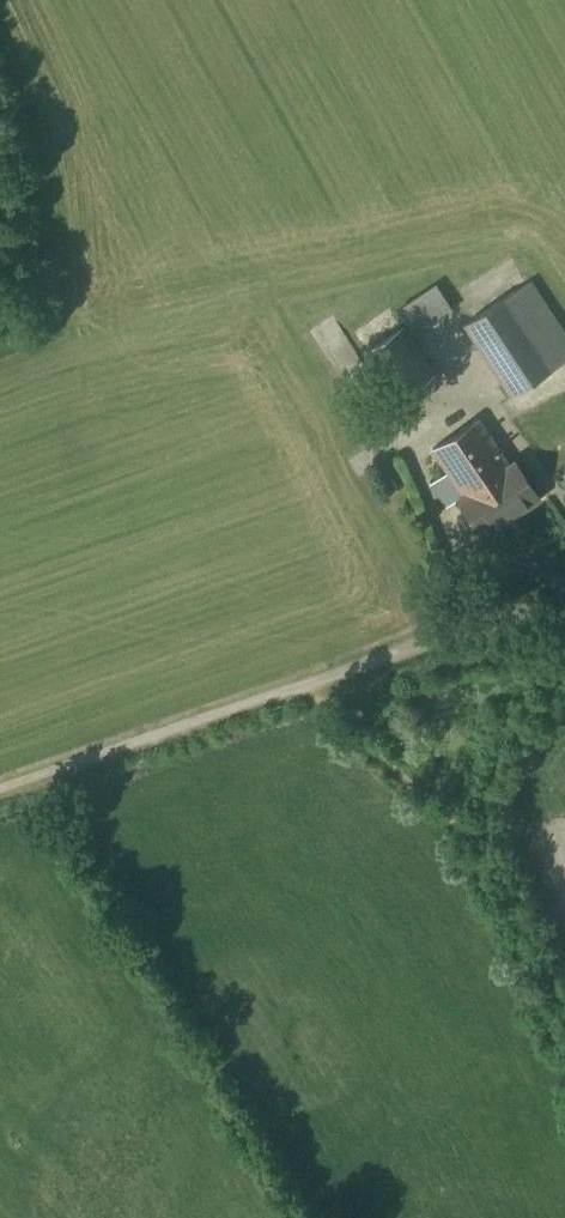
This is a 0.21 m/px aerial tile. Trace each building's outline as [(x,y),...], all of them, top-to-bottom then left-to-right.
[(530,281),(506,297),(533,337),(493,363),(514,395),(564,360),(564,333),(530,281)] [(506,297),(466,323),(493,363),(533,337),(506,297)] [(439,304),(412,322),(422,337),(449,319),(439,304)] [(403,328),(368,351),(399,399),(436,375),(403,328)] [(478,418),(433,448),(464,493),(509,464),(478,418)] [(464,493),(457,498),(482,534),(540,496),(515,460),(509,464),(464,493)]
